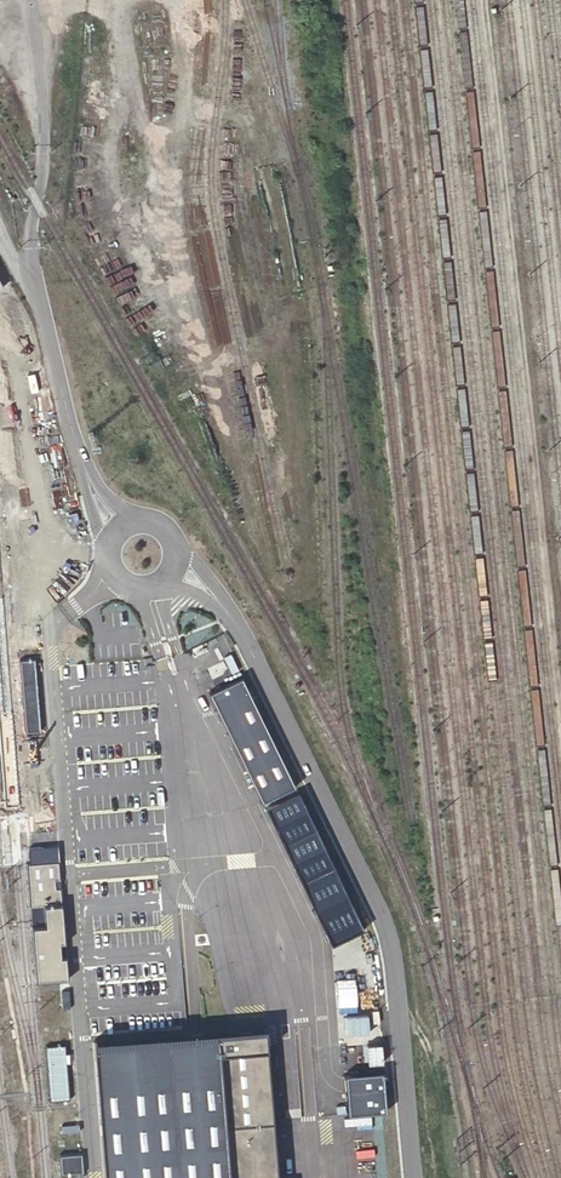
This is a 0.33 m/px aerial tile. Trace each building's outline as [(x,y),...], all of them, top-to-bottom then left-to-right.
[(7,426),(42,414),(36,397),(1,408),(7,426)] [(244,675),(209,692),(262,802),(284,791),(297,785),(244,675)] [(284,791),(262,802),(275,828),(297,818),(284,791)] [(95,1054),(105,1177),(277,1177),(266,1040),(95,1054)]
